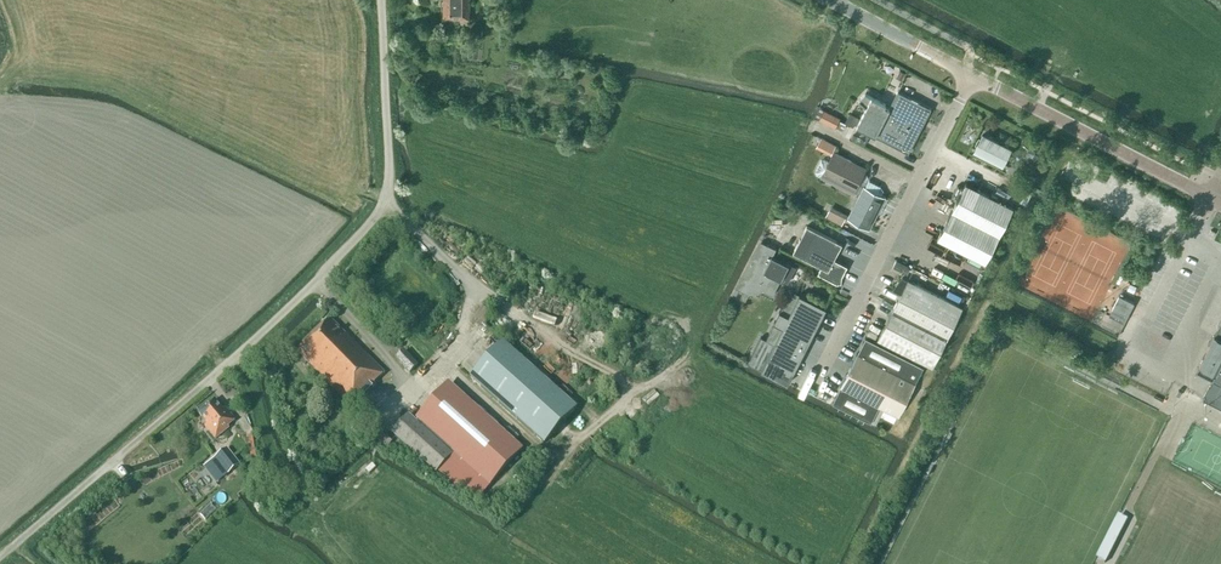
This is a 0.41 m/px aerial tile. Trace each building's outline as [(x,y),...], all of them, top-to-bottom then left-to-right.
[(469,19),(470,0),(444,0),(443,19),(469,19)] [(468,38),(481,39),(481,30),(468,30),(468,38)] [(899,70),(896,77),(902,80),(905,73),(899,70)] [(875,136),(908,153),(931,109),(898,92),(889,108),(885,106),(886,104),(865,94),(858,101),(866,108),(856,126),(870,134),(871,133),(875,135),(875,136)] [(823,110),(819,105),(813,116),(835,128),(840,118),(823,110)] [(850,110),(847,119),(856,123),(860,114),(850,110)] [(1003,163),(1010,149),(982,135),(975,149),(1003,163)] [(851,162),(834,153),(829,162),(823,159),(820,160),(815,172),(816,175),(820,177),(820,176),(852,193),(853,192),(859,195),(847,219),(869,229),(885,198),(882,196),(883,191),(880,187),(869,181),(865,188),(864,187),(863,187),(857,184),(864,171),(850,164),(851,162)] [(937,238),(985,262),(1013,207),(965,183),(937,238)] [(768,229),(778,234),(789,213),(779,208),(768,229)] [(817,274),(838,285),(847,266),(834,260),(842,244),(807,226),(793,253),(821,267),(817,274)] [(761,290),(772,296),(781,279),(787,283),(795,268),(772,256),(776,249),(767,245),(740,299),(745,301),(748,295),(761,290)] [(952,260),(945,270),(959,279),(966,269),(952,260)] [(877,339),(933,367),(963,308),(907,280),(902,278),(896,289),(901,292),(877,339)] [(761,337),(748,363),(788,383),(826,309),(799,295),(796,302),(787,298),(780,312),(779,311),(774,323),(766,340),(761,337)] [(1119,295),(1109,315),(1124,323),(1134,303),(1119,295)] [(571,297),(565,308),(569,310),(575,299),(571,297)] [(376,385),(374,383),(384,373),(346,334),(345,335),(331,320),(298,352),(307,361),(353,408),(376,385)] [(1214,336),(1214,335),(1195,372),(1212,381),(1203,400),(1220,409),(1220,322),(1214,336)] [(579,402),(503,337),(470,374),(546,440),(579,402)] [(865,337),(840,386),(841,386),(832,403),(876,425),(884,408),(899,416),(923,367),(865,337)] [(395,359),(409,374),(417,366),(403,351),(395,359)] [(408,416),(392,434),(436,473),(438,471),(456,488),(459,484),(477,500),(523,450),(450,385),(416,422),(408,416)] [(225,408),(223,410),(215,400),(199,414),(207,424),(205,426),(216,439),(229,428),(228,427),(235,421),(225,408)] [(375,439),(387,448),(391,443),(380,434),(375,439)] [(252,436),(247,437),(251,458),(256,457),(252,436)] [(240,465),(227,449),(203,468),(215,484),(228,474),(240,465)] [(1118,511),(1096,554),(1106,559),(1128,516),(1118,511)]
